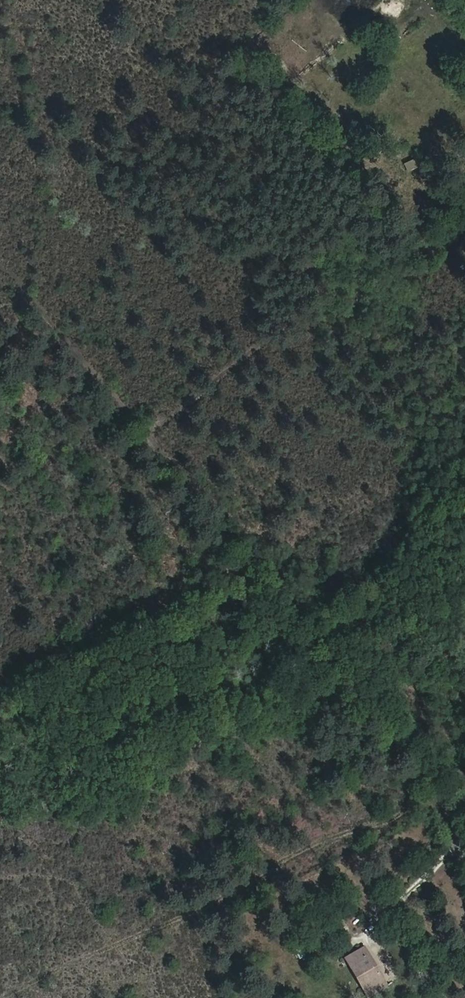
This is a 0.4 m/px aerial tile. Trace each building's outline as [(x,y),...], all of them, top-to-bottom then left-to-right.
[(373,962),(364,947),(345,958),(368,997),(387,986),(378,971),(376,973),(370,963),(373,962)]
